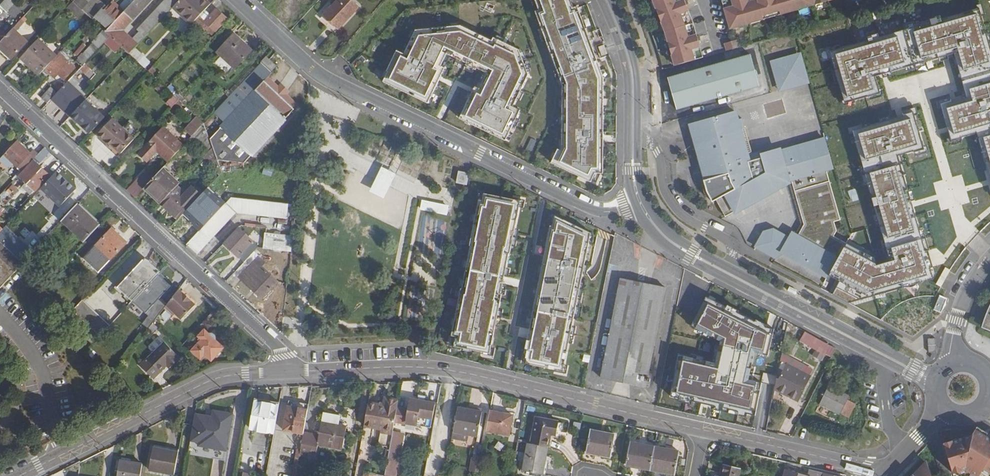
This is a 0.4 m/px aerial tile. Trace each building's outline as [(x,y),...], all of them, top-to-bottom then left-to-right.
[(0,5),(7,12),(18,0),(5,0),(0,5)] [(73,1),(85,12),(92,19),(95,16),(95,15),(102,9),(105,6),(99,0),(74,0),(73,1)] [(109,29),(106,32),(111,36),(122,46),(129,54),(135,48),(156,26),(174,6),(180,0),(165,0),(137,30),(139,32),(133,38),(125,30),(152,0),(124,0),(118,6),(113,2),(107,7),(105,6),(102,9),(95,15),(95,16),(109,29)] [(207,0),(180,0),(174,6),(193,24),(197,20),(207,9),(211,4),(207,0)] [(353,0),(338,0),(324,15),(339,28),(360,6),(353,0)] [(551,163),(591,182),(595,174),(603,174),(604,78),(578,7),(574,8),(571,0),(537,0),(540,10),(537,11),(564,85),(563,148),(561,150),(558,149),(551,163)] [(659,30),(668,63),(688,58),(685,48),(695,45),(692,33),(682,35),(679,24),(674,13),(684,9),(680,0),(673,0),(670,1),(669,0),(648,0),(659,30)] [(827,0),(755,0),(747,2),(747,0),(733,0),(735,6),(724,9),(729,27),(827,0)] [(67,8),(79,18),(85,12),(73,1),(67,8)] [(227,19),(217,9),(212,15),(207,9),(197,20),(212,34),(227,19)] [(830,52),(845,103),(880,93),(875,76),(884,73),(945,56),(953,53),(966,97),(954,100),(940,104),(951,141),(978,133),(989,130),(989,53),(978,10),(830,52)] [(384,81),(429,102),(446,68),(442,65),(448,53),(468,63),(467,65),(477,69),(478,68),(488,72),(480,88),(476,86),(460,118),(506,140),(521,110),(514,106),(529,75),(520,49),(495,37),(493,40),(462,25),(417,29),(405,53),(398,50),(388,70),(389,71),(384,81)] [(91,35),(97,40),(105,31),(99,26),(91,35)] [(6,36),(0,43),(0,48),(12,59),(28,43),(13,29),(6,36)] [(97,40),(79,59),(84,64),(85,64),(105,43),(111,36),(106,32),(105,31),(97,40)] [(252,51),(235,35),(219,53),(235,68),(252,51)] [(115,53),(122,46),(111,36),(105,43),(115,53)] [(57,56),(38,39),(20,57),(27,63),(28,62),(40,74),(45,69),(57,56)] [(736,42),(723,46),(724,52),(738,49),(736,42)] [(72,52),(76,56),(85,48),(81,43),(72,52)] [(144,56),(135,48),(129,54),(138,62),(144,56)] [(810,83),(801,52),(770,61),(779,92),(810,83)] [(59,54),(57,56),(45,69),(55,78),(58,75),(64,80),(74,67),(59,54)] [(266,57),(229,97),(205,124),(213,148),(218,160),(244,163),(286,119),(285,119),(294,109),(265,81),(269,77),(272,73),(271,72),(277,67),(266,57)] [(760,88),(751,57),(669,77),(677,109),(760,88)] [(89,67),(85,64),(84,64),(80,70),(83,73),(89,67)] [(160,75),(152,67),(148,72),(156,79),(160,75)] [(80,84),(73,77),(68,82),(83,97),(87,93),(79,86),(80,84)] [(265,81),(294,109),(299,105),(288,95),(290,92),(281,83),(278,86),(269,77),(265,81)] [(57,93),(52,99),(70,116),(71,115),(86,100),(68,82),(64,87),(57,93)] [(60,83),(54,90),(57,93),(64,87),(60,83)] [(155,89),(168,101),(173,95),(160,83),(155,89)] [(178,91),(171,84),(167,89),(174,95),(178,91)] [(52,88),(42,98),(48,103),(52,99),(57,93),(52,88)] [(168,101),(166,103),(171,108),(179,100),(173,95),(168,101)] [(86,100),(71,115),(90,133),(105,118),(86,100)] [(761,157),(749,160),(738,119),(735,110),(690,123),(706,179),(704,180),(707,191),(712,202),(716,200),(725,217),(792,181),(804,224),(798,234),(792,230),(789,236),(780,252),(826,278),(838,256),(845,242),(834,236),(837,231),(834,221),(841,220),(827,171),(834,169),(825,136),(782,149),(781,147),(761,153),(760,153),(761,157)] [(901,117),(853,131),(863,167),(898,157),(925,149),(914,113),(901,117)] [(204,123),(196,116),(184,130),(191,137),(204,123)] [(134,139),(112,119),(98,134),(111,146),(113,145),(122,153),(134,139)] [(205,124),(198,130),(211,150),(213,148),(205,124)] [(147,161),(157,151),(169,162),(184,146),(164,128),(140,154),(147,161)] [(206,152),(202,156),(203,158),(211,150),(198,130),(190,139),(195,143),(196,142),(204,148),(206,152)] [(978,133),(989,175),(989,130),(978,133)] [(19,168),(23,172),(39,154),(34,150),(30,154),(17,141),(5,155),(13,163),(19,168)] [(45,148),(39,154),(23,172),(19,175),(27,183),(35,191),(50,176),(39,166),(51,153),(45,148)] [(211,150),(203,158),(220,176),(223,173),(218,160),(213,148),(211,150)] [(8,168),(13,163),(5,155),(0,160),(0,161),(8,168)] [(898,157),(863,167),(885,244),(920,234),(911,204),(898,157)] [(299,160),(287,158),(286,166),(298,167),(299,160)] [(395,174),(382,167),(373,186),(386,192),(395,174)] [(155,178),(152,181),(147,187),(163,202),(177,187),(179,184),(163,169),(155,178)] [(148,172),(145,175),(152,181),(155,178),(148,172)] [(466,185),(468,174),(459,172),(457,183),(466,185)] [(145,175),(144,174),(128,190),(136,198),(147,187),(152,181),(145,175)] [(66,180),(61,186),(52,178),(42,189),(61,207),(76,190),(66,180)] [(284,183),(243,179),(232,198),(289,204),(297,205),(299,188),(287,187),(284,183)] [(27,183),(23,188),(31,196),(35,191),(27,183)] [(177,187),(163,202),(161,203),(179,220),(186,212),(194,203),(177,187)] [(225,191),(211,208),(217,213),(232,197),(225,191)] [(521,201),(484,193),(482,199),(479,199),(470,245),(471,245),(462,286),(461,285),(451,335),(455,336),(453,346),(489,353),(501,294),(500,294),(509,253),(510,254),(521,201)] [(232,197),(217,213),(188,246),(198,255),(236,214),(287,219),(289,204),(232,198),(232,197)] [(448,207),(422,201),(421,209),(446,214),(448,207)] [(77,205),(62,221),(85,243),(100,226),(77,205)] [(195,211),(191,216),(186,212),(179,220),(176,223),(190,235),(204,219),(195,211)] [(591,233),(555,215),(552,226),(550,226),(525,355),(527,356),(526,363),(564,370),(591,233)] [(0,220),(0,231),(1,232),(5,228),(9,224),(2,218),(0,220)] [(0,234),(0,242),(22,263),(23,264),(33,253),(23,243),(22,244),(5,228),(1,232),(0,234)] [(114,228),(111,231),(126,245),(128,242),(114,228)] [(780,252),(789,236),(773,228),(763,231),(754,247),(775,259),(780,252)] [(258,248),(238,229),(224,243),(244,262),(254,252),(258,248)] [(86,260),(99,273),(126,245),(111,231),(86,260)] [(294,236),(265,234),(264,249),(292,252),(294,236)] [(920,234),(885,244),(890,261),(877,265),(844,247),(830,273),(870,296),(932,278),(928,264),(920,234)] [(1,286),(14,272),(22,263),(0,242),(0,287),(1,286)] [(261,266),(264,263),(254,252),(244,262),(235,272),(262,298),(277,282),(261,266)] [(146,258),(118,288),(133,301),(142,291),(160,272),(146,258)] [(171,282),(160,272),(142,291),(154,302),(171,282)] [(649,372),(666,288),(643,283),(621,279),(602,378),(646,386),(646,384),(649,385),(652,373),(649,372)] [(180,289),(169,303),(165,309),(174,316),(176,314),(181,319),(183,320),(195,307),(188,300),(190,299),(180,289)] [(938,295),(933,310),(941,313),(946,298),(938,295)] [(145,321),(142,326),(148,331),(154,324),(165,309),(169,303),(164,298),(145,318),(147,319),(145,321)] [(767,328),(707,298),(692,326),(720,341),(716,363),(679,355),(671,396),(755,416),(762,384),(749,381),(755,353),(768,356),(774,329),(767,328)] [(190,299),(188,300),(195,307),(197,305),(190,299)] [(83,301),(73,311),(100,337),(110,326),(83,301)] [(988,308),(985,317),(983,322),(982,328),(983,328),(985,329),(988,330),(989,331),(989,304),(988,308)] [(159,329),(154,324),(148,331),(153,336),(159,329)] [(98,337),(91,331),(86,337),(92,343),(98,337)] [(200,337),(203,340),(193,351),(202,359),(206,355),(212,361),(224,349),(216,341),(216,337),(214,335),(209,335),(205,331),(200,337)] [(830,345),(806,332),(800,341),(815,350),(812,356),(822,361),(830,345)] [(935,338),(928,339),(928,348),(929,351),(936,351),(935,338)] [(154,379),(178,356),(165,343),(141,366),(154,379)] [(786,363),(810,375),(813,369),(781,352),(781,354),(780,360),(786,363)] [(777,378),(774,391),(798,403),(811,376),(786,363),(779,379),(777,378)] [(849,397),(850,396),(830,386),(820,405),(840,415),(840,414),(849,418),(858,401),(849,397)] [(385,405),(368,402),(364,426),(383,429),(383,431),(393,433),(399,400),(386,398),(385,405)] [(431,427),(435,403),(410,398),(406,421),(431,427)] [(256,402),(250,428),(274,433),(279,406),(256,402)] [(287,406),(283,430),(304,433),(308,410),(287,406)] [(483,412),(457,407),(452,439),(466,441),(468,434),(478,436),(483,412)] [(514,415),(491,411),(487,430),(510,435),(514,415)] [(66,418),(68,425),(75,423),(73,416),(66,418)] [(559,422),(536,418),(531,444),(548,447),(551,435),(556,436),(559,422)] [(304,433),(299,455),(306,456),(307,452),(316,453),(317,444),(342,448),(347,426),(322,422),(319,435),(304,433)] [(611,457),(615,435),(591,430),(586,452),(611,457)] [(984,430),(944,442),(953,473),(966,469),(977,475),(978,475),(983,469),(989,473),(989,433),(984,430)] [(394,435),(386,475),(389,475),(395,475),(402,437),(394,435)] [(223,468),(226,447),(198,442),(194,463),(223,468)] [(523,471),(543,475),(548,447),(531,444),(528,443),(523,471)] [(631,443),(626,465),(650,470),(655,447),(631,443)] [(679,452),(655,447),(650,470),(675,474),(679,452)] [(153,448),(149,470),(174,475),(178,452),(153,448)] [(468,472),(478,473),(479,458),(470,457),(468,472)] [(142,463),(119,460),(116,475),(140,475),(142,463)] [(721,475),(739,475),(740,469),(724,465),(721,475)] [(928,465),(922,466),(913,475),(931,475),(928,465)]
